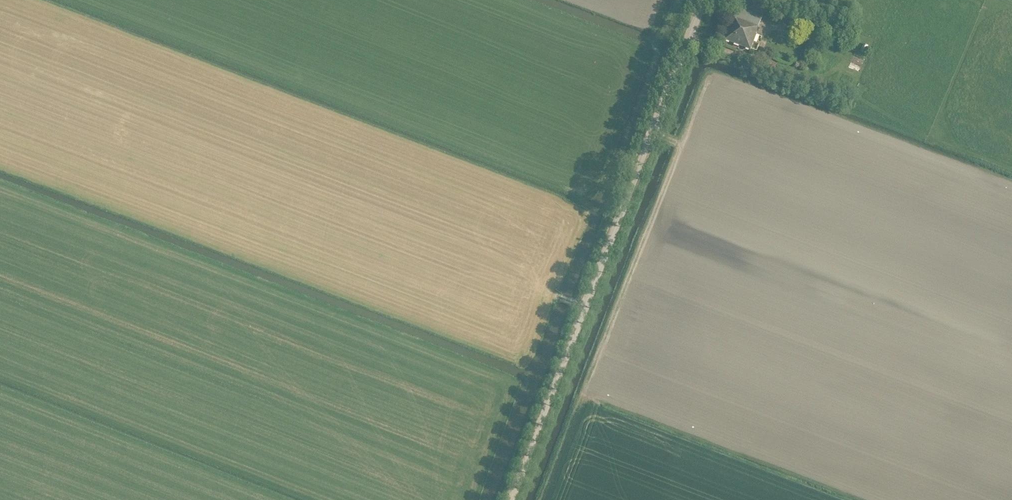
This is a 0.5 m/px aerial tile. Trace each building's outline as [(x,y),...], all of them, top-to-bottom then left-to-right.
[(756,34),(763,16),(738,7),(725,40),(751,50),(757,35),(756,34)]
